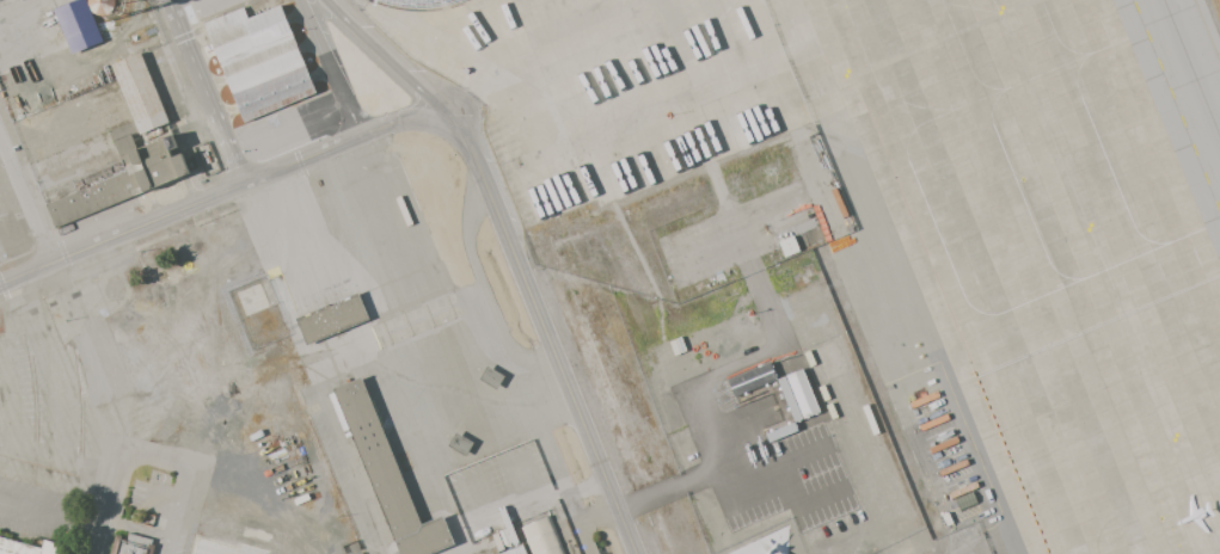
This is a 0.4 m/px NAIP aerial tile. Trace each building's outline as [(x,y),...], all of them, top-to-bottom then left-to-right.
[(103,42),(87,0),(77,0),(54,10),(72,54),(103,42)] [(122,0),(97,0),(103,6),(100,8),(113,20),(127,4),(122,0)] [(202,20),(247,1),(252,13),(284,0),(321,90),(245,122),(202,20)] [(390,5),(418,8),(449,6),(465,0),(376,0),(390,5)] [(110,61),(142,49),(191,173),(54,227),(44,203),(75,191),(70,178),(121,159),(109,129),(134,119),(110,61)] [(782,256),(798,251),(792,236),(777,241),(782,256)] [(294,317),(304,344),(367,320),(357,293),(294,317)] [(776,380),(769,363),(726,379),(732,396),(776,380)] [(819,412),(801,368),(775,379),(793,422),(819,412)] [(454,538),(418,553),(395,553),(324,388),(362,371),(424,515),(440,507),(454,538)] [(558,501),(579,553),(486,553),(527,537),(519,518),(558,501)] [(158,543),(155,553),(111,553),(117,531),(158,543)] [(65,548),(45,543),(43,552),(0,540),(0,553),(63,553),(65,548)] [(785,542),(723,542),(723,553),(785,553),(785,542)]
